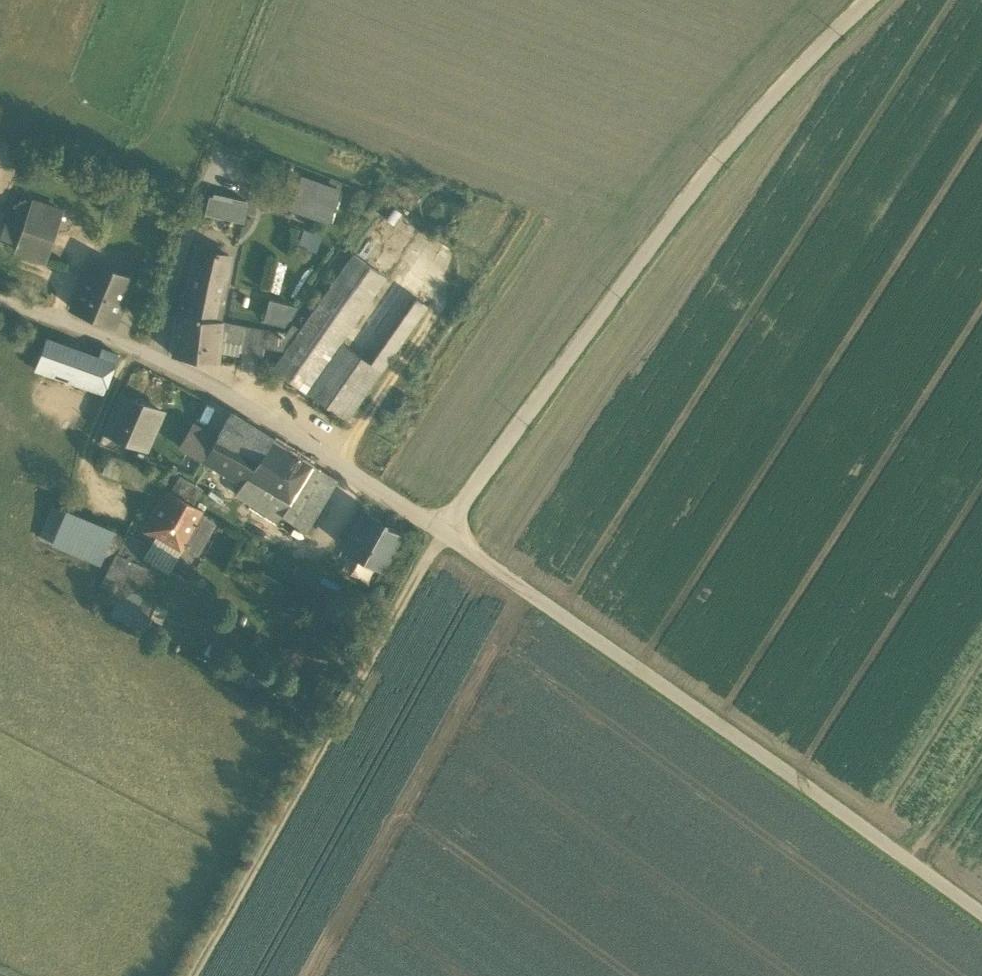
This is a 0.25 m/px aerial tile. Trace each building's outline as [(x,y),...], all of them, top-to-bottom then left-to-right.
[(291,207),(327,220),(338,191),(302,178),(291,207)] [(204,212),(240,221),(244,204),(209,195),(204,212)] [(30,219),(56,228),(63,210),(37,201),(30,219)] [(20,221),(6,218),(2,237),(16,240),(20,221)] [(30,219),(24,237),(50,247),(56,228),(30,219)] [(45,262),(50,247),(24,237),(18,252),(45,262)] [(178,293),(176,314),(219,320),(221,307),(221,308),(226,279),(230,257),(196,248),(186,294),(178,293)] [(353,254),(300,329),(292,339),(271,370),(344,421),(425,306),(415,298),(370,363),(339,341),(385,276),(353,254)] [(74,309),(113,325),(120,308),(131,280),(128,279),(114,273),(93,264),(74,309)] [(114,273),(128,279),(132,271),(117,265),(114,273)] [(294,306),(269,299),(264,319),(283,322),(294,306)] [(218,361),(220,340),(222,321),(219,320),(176,314),(172,355),(218,361)] [(244,325),(222,321),(220,340),(240,343),(244,325)] [(285,334),(292,339),(300,329),(292,323),(285,334)] [(239,351),(262,355),(264,343),(263,342),(266,329),(244,325),(240,343),(239,351)] [(264,343),(282,345),(284,332),(266,329),(263,342),(264,343)] [(35,368),(103,393),(117,355),(101,350),(97,361),(87,355),(60,343),(46,338),(35,368)] [(104,433),(147,450),(163,413),(120,396),(104,433)] [(203,461),(243,484),(272,439),(233,414),(231,414),(217,438),(203,461)] [(180,448),(203,461),(217,438),(194,425),(180,448)] [(313,464),(272,439),(243,484),(240,488),(283,514),(287,506),(313,464)] [(337,479),(313,464),(287,506),(311,521),(337,479)] [(147,530),(180,550),(203,511),(169,492),(167,494),(164,492),(161,496),(165,498),(147,530)] [(36,537),(54,543),(65,512),(47,506),(36,537)] [(112,530),(65,512),(54,543),(101,561),(112,530)] [(343,546),(381,568),(399,536),(397,535),(396,530),(389,526),(383,527),(380,525),(379,521),(364,513),(352,535),(350,534),(343,546)] [(125,537),(112,562),(129,573),(117,595),(129,601),(148,565),(155,569),(162,556),(125,537)] [(99,586),(117,595),(129,573),(112,562),(99,586)] [(374,609),(383,614),(390,601),(382,596),(374,609)]
